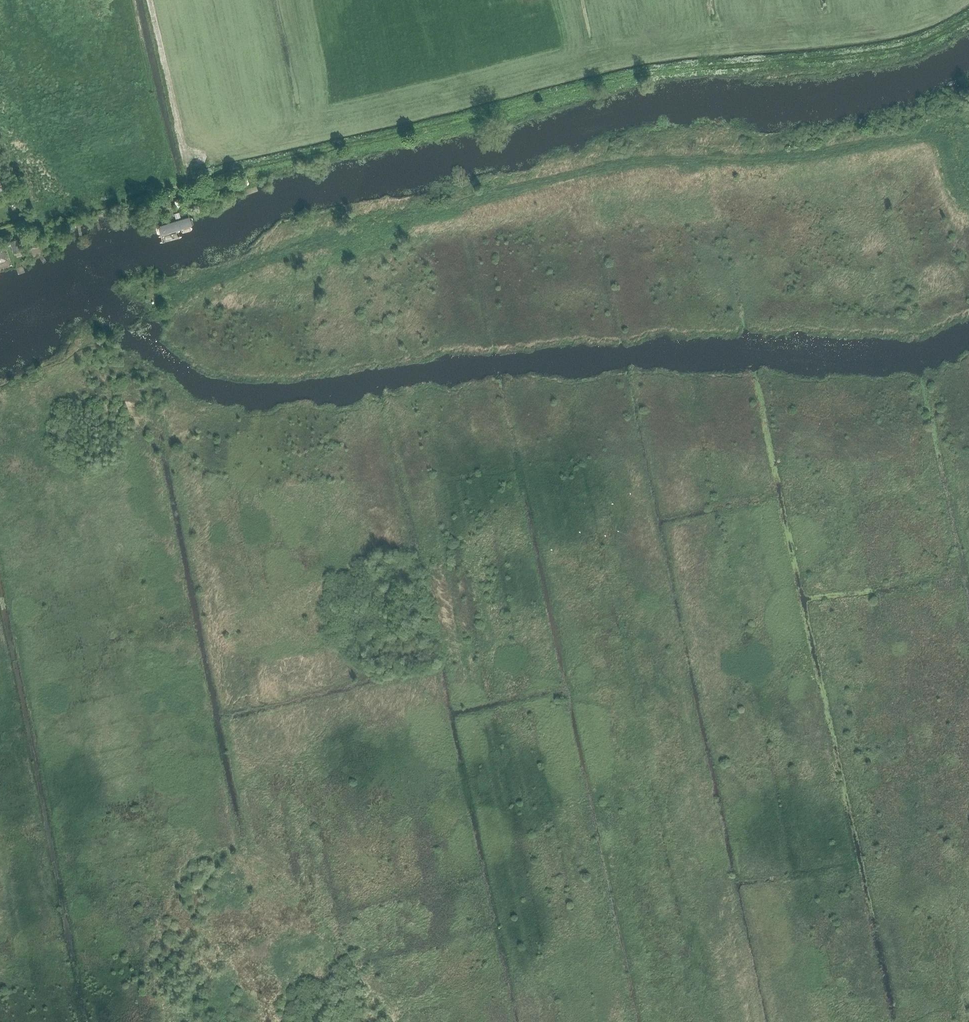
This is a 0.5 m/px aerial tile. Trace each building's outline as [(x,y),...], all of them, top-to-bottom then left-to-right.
[(16,240),(16,239),(6,241),(7,247),(11,246),(13,253),(20,252),(18,240),(16,240)]
